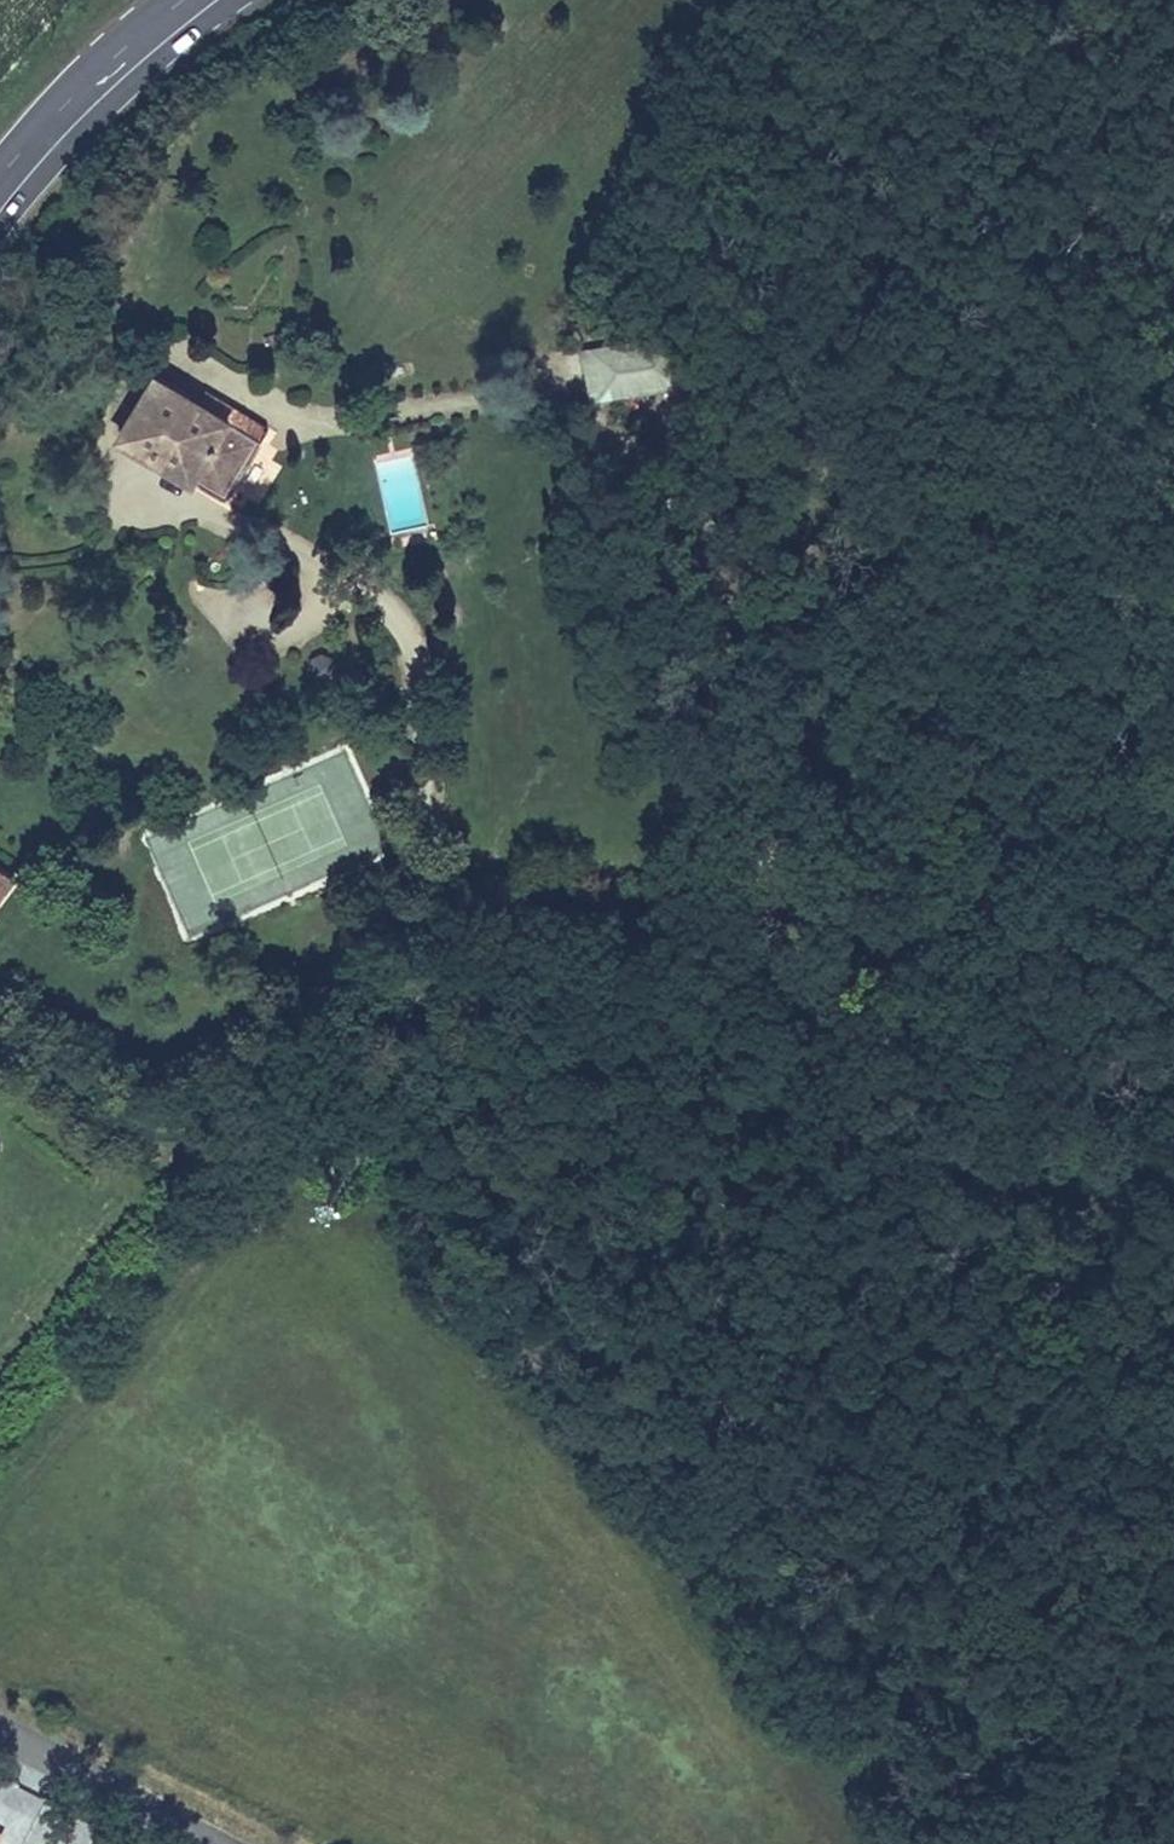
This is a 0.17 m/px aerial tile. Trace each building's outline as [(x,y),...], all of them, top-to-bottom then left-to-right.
[(162,369),(126,433),(221,487),(258,422),(162,369)] [(17,875),(0,861),(0,898),(17,875)]
